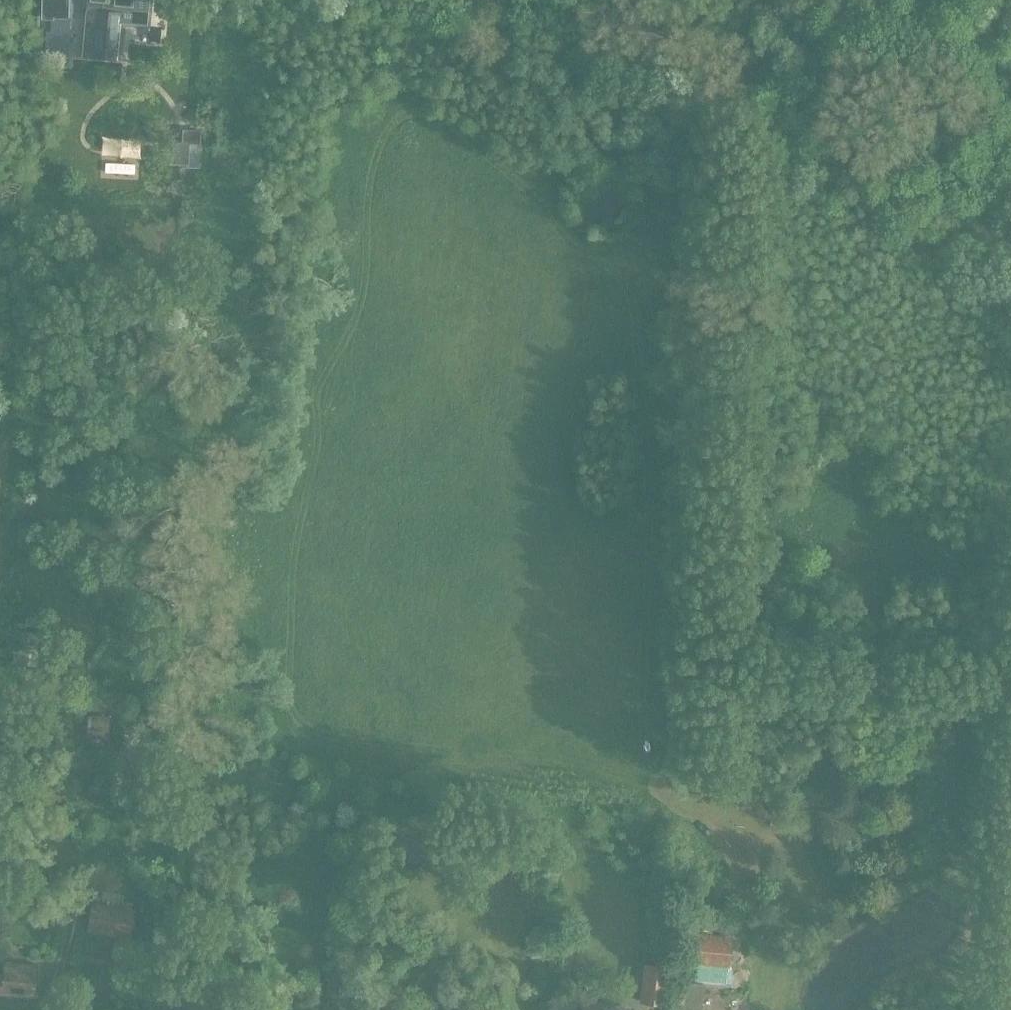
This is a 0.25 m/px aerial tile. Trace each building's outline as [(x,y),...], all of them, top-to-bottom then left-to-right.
[(102,12),(118,13),(119,6),(132,8),(133,0),(87,0),(87,3),(103,5),(102,12)] [(52,28),(52,59),(68,59),(69,28),(52,28)] [(187,163),(187,166),(198,167),(200,131),(183,130),(183,143),(173,143),(172,162),(187,163)] [(12,664),(36,666),(38,648),(13,646),(12,664)] [(128,909),(85,901),(81,928),(123,935),(128,909)] [(686,958),(694,959),(694,962),(730,966),(732,936),(697,932),(696,938),(688,937),(686,958)] [(639,1000),(664,1004),(668,965),(643,962),(639,1000)] [(702,984),(685,983),(683,1004),(674,1004),(673,1009),(703,1009),(702,1009),(700,1008),(702,984)]
